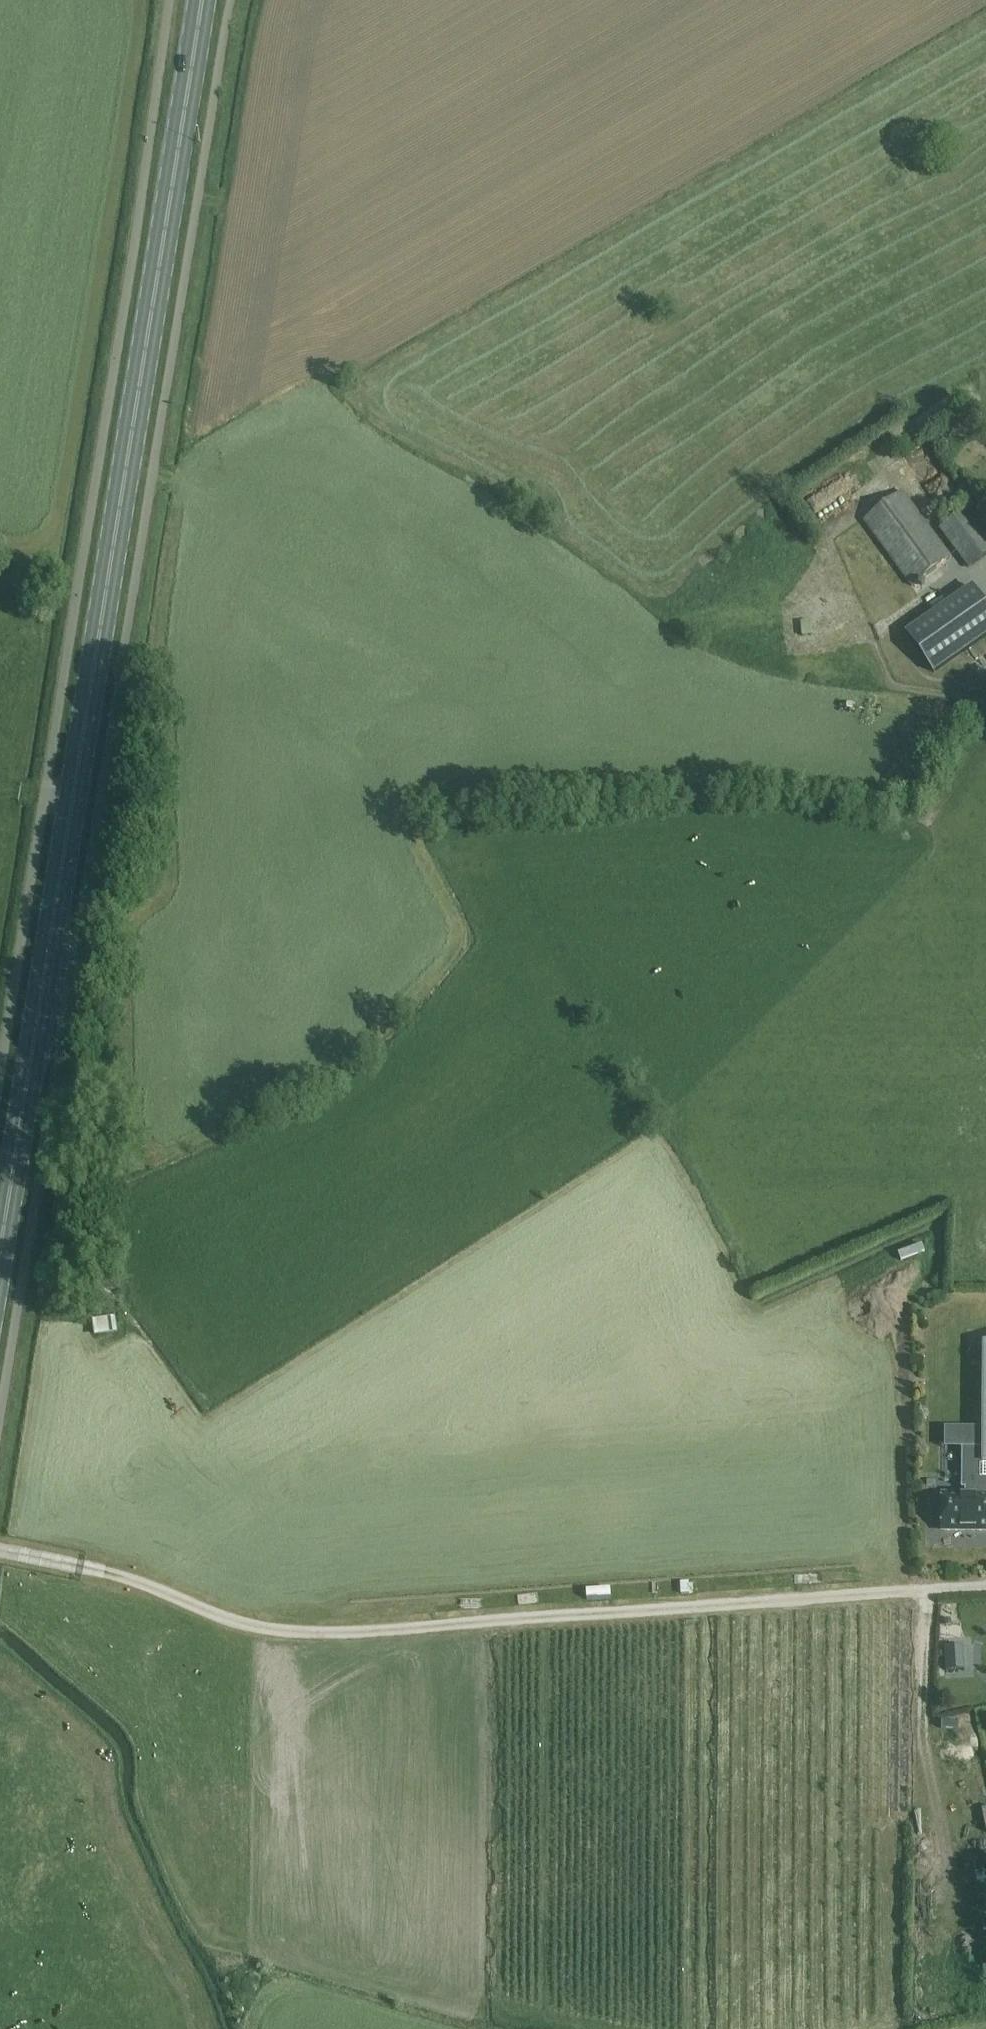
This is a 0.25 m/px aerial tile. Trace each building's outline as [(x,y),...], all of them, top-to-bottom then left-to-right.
[(903,493),(864,521),(912,587),(951,558),(903,493)] [(985,502),(975,509),(985,526),(985,504),(985,502)] [(985,555),(985,537),(965,510),(940,529),(969,568),(985,555)] [(934,673),(985,636),(985,608),(971,587),(906,633),(934,673)] [(106,1313),(91,1314),(92,1329),(107,1328),(106,1313)] [(962,1448),(961,1488),(965,1489),(965,1496),(942,1495),(942,1530),(985,1530),(985,1448),(962,1448)]
